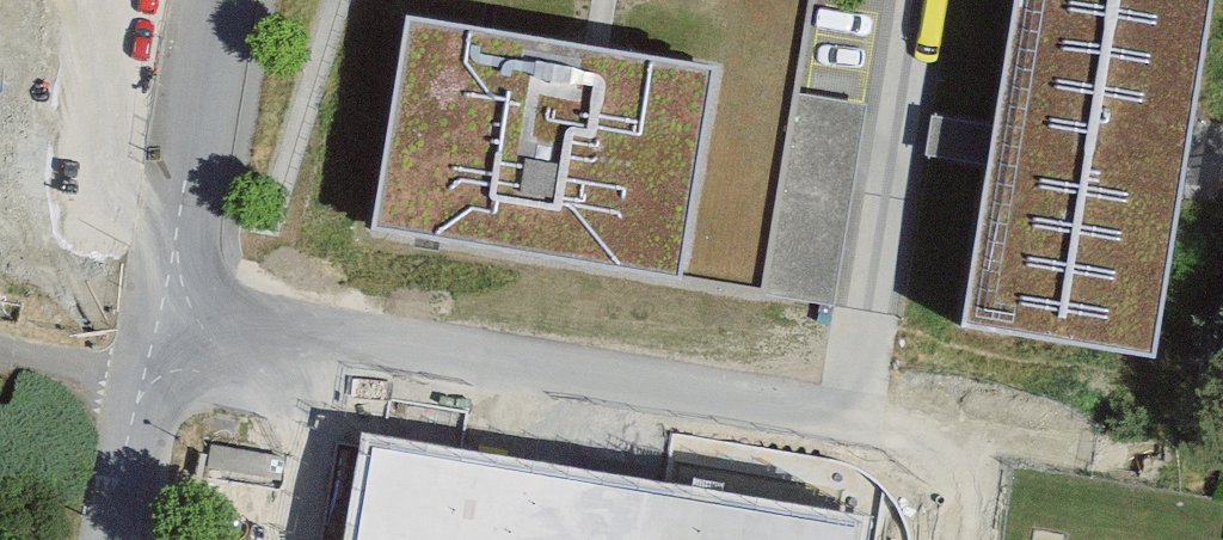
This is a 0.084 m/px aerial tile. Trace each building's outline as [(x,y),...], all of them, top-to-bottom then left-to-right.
[(997,126),(994,147),(991,165),(965,323),(1157,354),(1215,0),(1018,0),(997,126)] [(371,236),(764,300),(800,79),(771,74),(598,46),(491,29),(407,15),(371,236)] [(803,275),(833,280),(866,102),(816,93),(796,197),(804,199),(793,254),(806,257),(803,275)] [(991,165),(997,126),(932,116),(926,154),(991,165)] [(869,528),(373,446),(357,539),(867,539),(869,528)]
